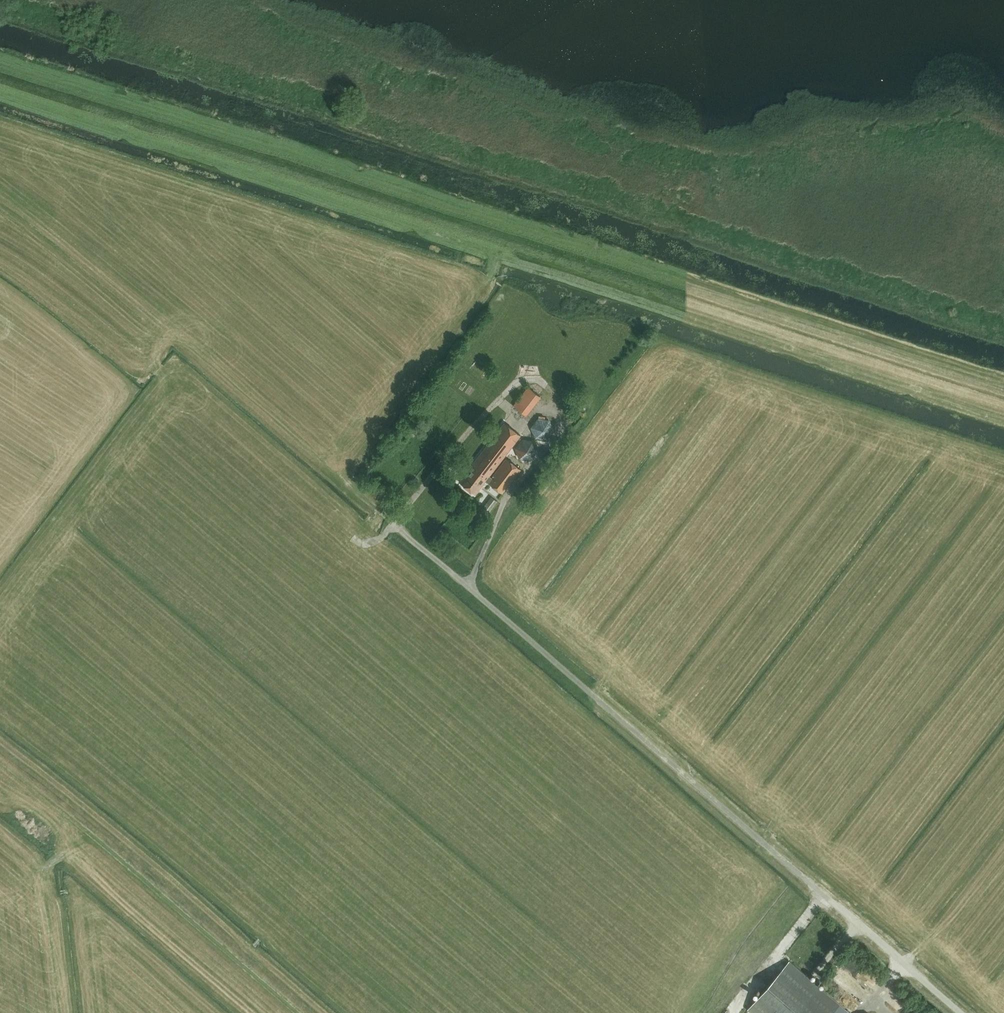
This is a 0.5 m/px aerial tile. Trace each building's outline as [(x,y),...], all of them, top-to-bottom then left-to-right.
[(526,415),(540,396),(528,386),(513,405),(526,415)] [(475,494),(485,481),(502,493),(521,469),(506,458),(492,477),(489,475),(520,435),(504,422),(459,481),(475,494)] [(528,449),(528,442),(520,441),(520,449),(528,449)] [(839,959),(859,977),(872,987),(879,979),(846,951),(839,959)] [(748,1007),(755,1012),(848,1012),(819,988),(788,961),(748,1007)] [(856,994),(859,989),(852,984),(856,979),(840,968),(833,978),(856,994)]
